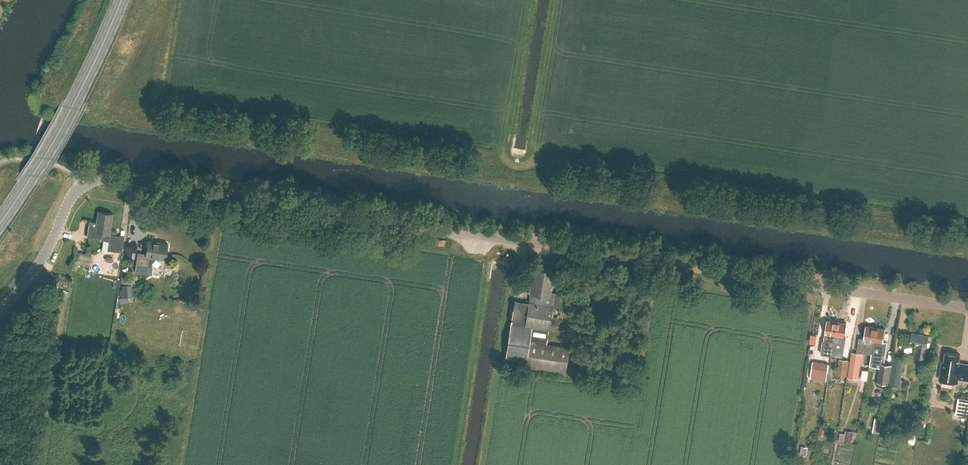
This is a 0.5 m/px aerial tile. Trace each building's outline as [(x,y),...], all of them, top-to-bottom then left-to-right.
[(110,234),(113,213),(99,211),(97,226),(89,224),(87,236),(102,238),(102,233),(110,234)] [(110,234),(108,243),(107,251),(122,254),(124,236),(110,234)] [(137,263),(148,264),(149,265),(150,256),(166,259),(168,243),(148,240),(146,253),(138,252),(136,263),(137,263)] [(91,255),(85,254),(75,252),(73,264),(72,269),(75,270),(75,268),(78,269),(77,271),(84,272),(84,271),(89,272),(91,255)] [(567,294),(550,291),(554,270),(534,267),(530,292),(532,293),(538,293),(537,303),(536,303),(532,303),(529,302),(525,325),(511,323),(505,363),(566,372),(569,347),(547,343),(549,327),(556,328),(557,318),(550,317),(552,306),(552,305),(565,306),(567,294)] [(532,293),(530,292),(529,302),(532,303),(536,303),(538,293),(532,293)] [(823,343),(821,353),(831,354),(837,321),(828,320),(824,343),(823,343)] [(844,337),(846,323),(837,321),(831,354),(832,354),(833,349),(841,350),(842,342),(841,342),(842,337),(844,337)] [(860,337),(858,351),(869,352),(872,353),(876,327),(866,326),(864,338),(860,337)] [(884,342),(886,329),(876,327),(872,353),(869,352),(867,364),(880,366),(878,380),(889,382),(891,365),(884,364),(884,362),(887,342),(884,342)] [(814,332),(813,342),(821,342),(821,332),(814,332)] [(929,348),(927,348),(929,335),(912,333),(910,346),(919,347),(918,350),(916,349),(915,355),(928,358),(929,348)] [(852,352),(848,376),(858,377),(862,353),(852,352)] [(959,362),(960,354),(945,352),(944,361),(942,361),(939,379),(958,382),(958,378),(967,380),(967,364),(959,362)] [(900,386),(904,357),(894,355),(889,384),(900,386)] [(848,360),(839,358),(837,374),(846,376),(848,360)] [(827,375),(829,363),(812,360),(811,372),(810,379),(826,382),(827,375)] [(956,414),(967,416),(967,399),(958,398),(956,414)] [(918,422),(920,410),(911,409),(910,421),(918,422)] [(825,436),(827,426),(820,424),(818,434),(825,436)] [(846,432),(844,440),(852,442),(853,434),(846,432)]
